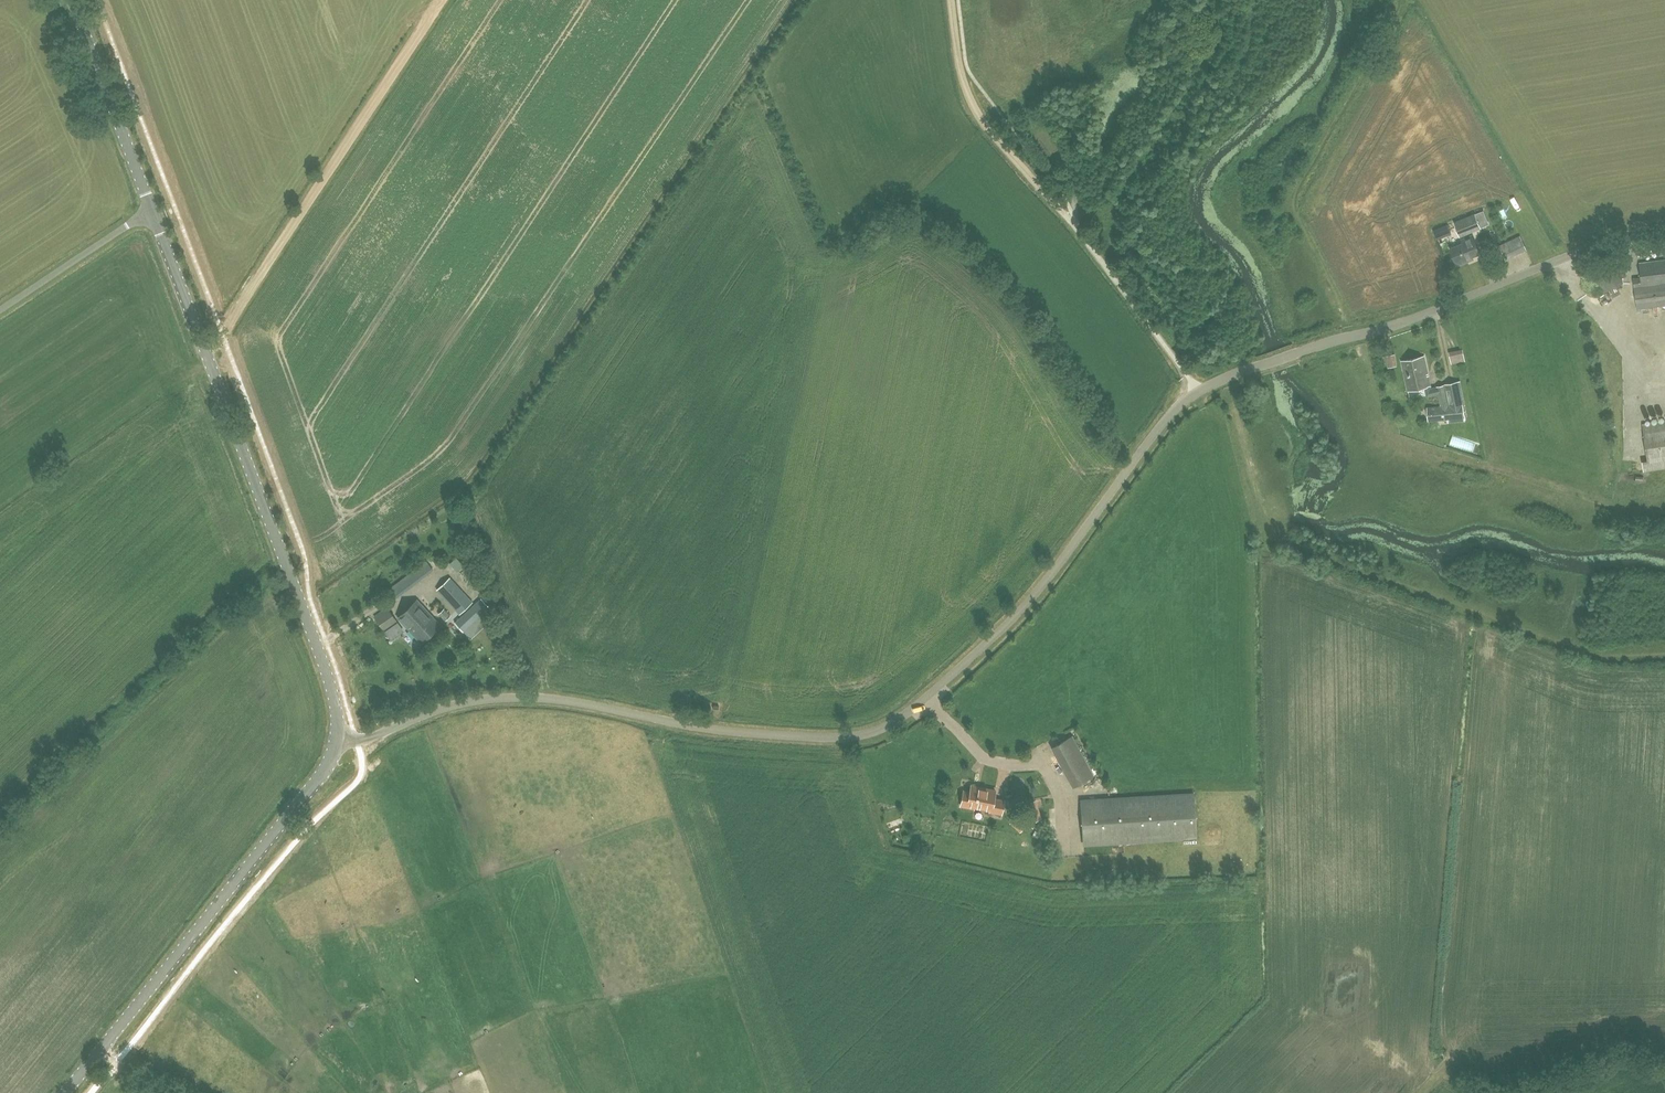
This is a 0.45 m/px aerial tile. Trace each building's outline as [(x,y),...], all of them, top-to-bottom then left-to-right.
[(1475,214),(1454,222),(1460,237),(1481,228),(1475,214)] [(1434,230),(1437,238),(1445,235),(1441,227),(1434,230)] [(1466,258),(1480,253),(1473,235),(1462,239),(1463,243),(1451,248),(1458,265),(1467,261),(1466,258)] [(1504,244),(1507,252),(1527,243),(1523,235),(1504,244)] [(1508,252),(1511,258),(1531,250),(1529,244),(1508,252)] [(1604,292),(1622,283),(1621,275),(1611,255),(1591,265),(1604,292)] [(1639,263),(1641,277),(1633,278),(1637,308),(1664,305),(1664,260),(1639,263)] [(1616,296),(1624,295),(1623,286),(1615,287),(1616,296)] [(1453,341),(1463,339),(1459,324),(1449,327),(1453,341)] [(1468,351),(1454,354),(1456,364),(1470,361),(1468,351)] [(1386,355),(1388,366),(1398,365),(1396,353),(1386,355)] [(1429,386),(1430,385),(1424,356),(1403,361),(1409,390),(1424,387),(1429,386)] [(1463,404),(1459,384),(1459,381),(1445,384),(1445,385),(1437,386),(1430,388),(1429,386),(1424,387),(1425,392),(1428,394),(1438,392),(1441,405),(1428,407),(1429,420),(1449,418),(1449,422),(1465,420),(1464,417),(1465,417),(1463,404)] [(1664,468),(1664,422),(1642,425),(1648,461),(1642,462),(1643,471),(1664,468)] [(1458,437),(1455,447),(1478,454),(1481,444),(1458,437)] [(397,598),(434,570),(426,560),(389,588),(397,598)] [(459,613),(472,602),(449,578),(437,590),(459,613)] [(463,630),(489,607),(481,599),(456,622),(463,630)] [(421,642),(440,624),(417,600),(398,618),(421,642)] [(385,630),(388,628),(396,623),(396,622),(387,609),(386,608),(375,615),(375,616),(385,630)] [(445,621),(450,615),(444,608),(438,613),(445,621)] [(488,616),(480,623),(483,627),(492,620),(488,616)] [(1072,736),(1057,744),(1055,745),(1076,784),(1089,777),(1093,775),(1072,736)] [(993,798),(995,790),(972,785),(970,792),(964,791),(961,805),(973,808),(973,807),(990,810),(990,811),(1001,813),(1004,800),(993,798)] [(1084,844),(1196,837),(1193,793),(1081,800),(1084,844)] [(1030,822),(1042,818),(1036,799),(1024,804),(1030,822)]
